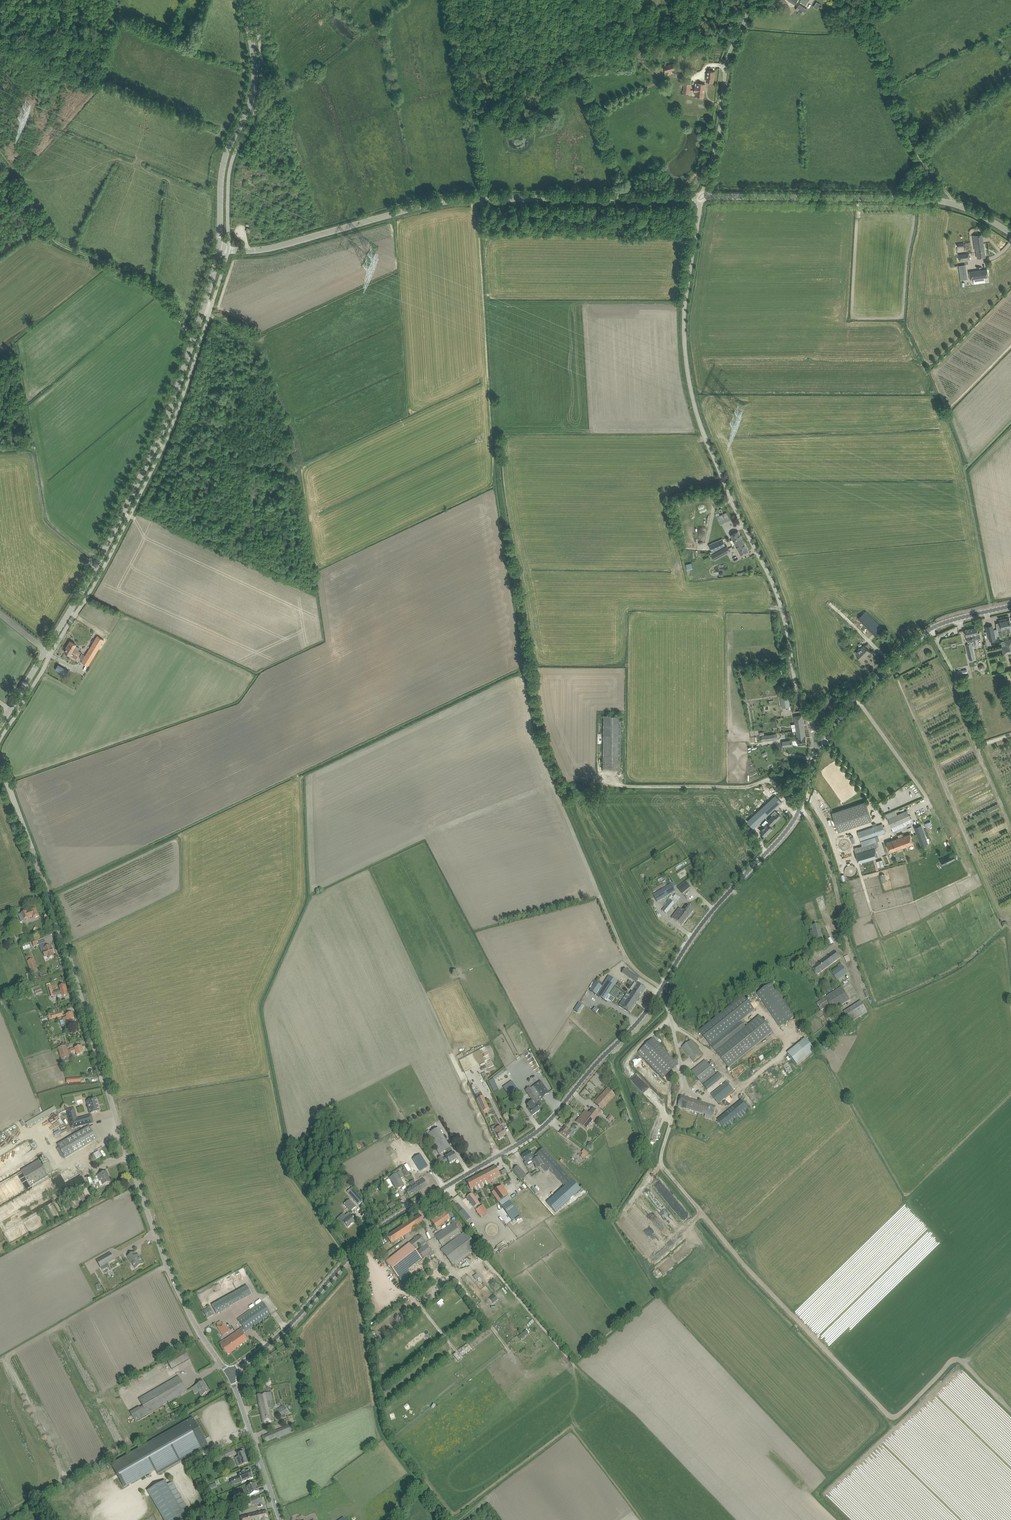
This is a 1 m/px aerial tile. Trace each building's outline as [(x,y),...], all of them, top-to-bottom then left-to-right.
[(796,9),(804,14),(807,9),(799,4),(796,9)] [(663,66),(665,72),(674,69),(673,63),(663,66)] [(706,81),(713,82),(715,72),(708,71),(706,81)] [(682,93),(690,93),(691,84),(684,83),(682,93)] [(695,92),(694,95),(696,95),(696,96),(704,97),(705,85),(698,84),(696,83),(695,86),(694,92),(695,92)] [(976,249),(977,258),(986,257),(982,234),(973,235),(975,250),(976,249)] [(958,255),(959,261),(970,260),(969,253),(958,255)] [(969,271),(970,280),(988,277),(987,269),(969,271)] [(730,519),(727,512),(716,517),(720,524),(730,519)] [(731,535),(736,545),(743,541),(738,531),(731,535)] [(709,544),(712,552),(715,552),(726,546),(725,545),(726,545),(722,538),(709,544)] [(743,541),(736,545),(741,555),(748,551),(743,541)] [(715,552),(712,552),(713,553),(711,554),(714,560),(730,551),(727,545),(726,546),(715,552)] [(865,625),(876,636),(884,629),(880,626),(865,611),(859,617),(866,624),(865,625)] [(1010,624),(1010,619),(1000,622),(1000,623),(997,623),(996,623),(997,631),(998,631),(1002,630),(1002,628),(1007,627),(1008,632),(1010,631),(1010,625),(1010,624)] [(977,627),(965,630),(968,641),(968,644),(966,645),(968,653),(969,653),(970,660),(976,659),(973,647),(977,646),(976,640),(976,639),(981,638),(979,633),(978,633),(978,632),(977,627)] [(84,657),(81,662),(83,663),(88,666),(104,639),(97,635),(87,653),(84,657)] [(1003,647),(1005,654),(1010,653),(1010,639),(1005,641),(1007,646),(1003,647)] [(67,648),(64,652),(69,654),(70,655),(71,652),(78,656),(80,653),(81,652),(74,648),(76,644),(74,643),(70,641),(68,644),(66,647),(67,648)] [(856,654),(862,660),(870,651),(864,645),(856,654)] [(56,664),(54,670),(66,675),(68,669),(56,664)] [(779,695),(782,707),(790,706),(787,694),(786,694),(785,691),(779,692),(780,695),(779,695)] [(805,729),(803,715),(794,716),(796,727),(792,727),(793,731),(796,731),(805,729)] [(620,767),(621,716),(603,716),(603,767),(620,767)] [(805,729),(796,731),(798,745),(807,743),(805,729)] [(747,821),(753,828),(781,802),(776,796),(747,821)] [(872,820),(865,802),(832,813),(839,831),(872,820)] [(778,819),(781,816),(775,810),(771,814),(773,816),(768,820),(770,821),(769,822),(766,820),(762,824),(764,826),(760,831),(765,836),(773,828),(770,826),(772,824),(773,824),(778,819)] [(911,819),(907,811),(888,819),(891,827),(911,819)] [(858,832),(861,841),(885,833),(882,824),(858,832)] [(920,841),(926,839),(921,825),(915,827),(920,841)] [(886,842),(888,847),(890,852),(913,843),(910,834),(903,836),(902,833),(898,835),(899,838),(886,842)] [(878,836),(861,841),(862,845),(877,841),(879,840),(878,836)] [(862,845),(854,848),(856,853),(858,862),(872,858),(878,857),(874,846),(878,845),(877,841),(862,845)] [(956,859),(953,853),(944,857),(940,859),(943,865),(956,859)] [(685,881),(678,888),(682,893),(690,887),(685,881)] [(675,891),(673,888),(676,886),(674,882),(670,883),(652,894),(657,902),(675,891)] [(662,910),(666,913),(674,903),(675,904),(681,898),(675,893),(662,910)] [(672,918),(678,922),(681,926),(693,911),(687,905),(683,910),(679,908),(672,918)] [(21,913),(18,915),(21,921),(24,920),(29,918),(29,917),(33,916),(33,917),(38,915),(36,909),(31,911),(27,913),(26,911),(21,913)] [(15,924),(16,927),(15,927),(16,930),(17,930),(19,935),(24,934),(19,922),(15,924)] [(811,926),(815,940),(823,938),(820,924),(811,926)] [(32,941),(34,947),(45,942),(43,936),(32,941)] [(815,947),(818,952),(829,945),(826,940),(815,947)] [(45,948),(46,951),(43,952),(45,957),(48,956),(49,959),(54,957),(53,953),(52,950),(51,950),(50,946),(47,947),(46,945),(43,946),(44,948),(45,948)] [(808,963),(817,975),(840,958),(836,951),(815,965),(811,960),(808,963)] [(36,969),(33,959),(28,961),(31,971),(36,969)] [(832,973),(837,980),(847,972),(842,966),(832,973)] [(622,972),(637,982),(640,978),(625,968),(622,972)] [(596,994),(605,1000),(618,981),(609,975),(596,994)] [(589,990),(596,994),(601,985),(595,981),(589,990)] [(638,983),(630,995),(638,1000),(646,988),(638,983)] [(53,992),(51,986),(47,987),(50,997),(54,996),(61,994),(62,997),(67,995),(66,989),(67,989),(65,984),(59,986),(60,990),(53,992)] [(795,1017),(772,984),(757,994),(779,1027),(795,1017)] [(828,995),(837,1008),(850,1000),(842,986),(828,995)] [(638,1000),(630,995),(628,998),(625,996),(619,1005),(629,1012),(638,1000)] [(743,996),(699,1032),(711,1045),(728,1067),(748,1052),(772,1032),(759,1016),(746,1027),(741,1021),(754,1010),(743,996)] [(816,1003),(820,1010),(831,1004),(826,996),(816,1003)] [(843,1012),(850,1023),(867,1012),(860,1001),(843,1012)] [(48,1016),(49,1020),(53,1019),(53,1021),(56,1020),(55,1018),(63,1016),(62,1012),(48,1016)] [(75,1021),(72,1013),(66,1015),(67,1017),(63,1018),(65,1025),(68,1024),(69,1025),(68,1026),(69,1026),(74,1024),(73,1024),(73,1021),(75,1021)] [(677,1063),(653,1038),(638,1052),(663,1077),(677,1063)] [(698,1051),(691,1041),(682,1047),(689,1057),(698,1051)] [(747,1105),(808,1056),(799,1044),(737,1093),(742,1100),(719,1119),(726,1128),(750,1109),(747,1105)] [(58,1048),(61,1060),(70,1057),(69,1054),(68,1051),(66,1046),(58,1048)] [(71,1054),(76,1052),(77,1056),(84,1054),(81,1046),(70,1049),(70,1050),(68,1051),(69,1054),(71,1053),(71,1054)] [(703,1084),(716,1074),(705,1060),(692,1071),(703,1084)] [(493,1078),(495,1080),(504,1073),(502,1070),(493,1078)] [(540,1081),(533,1086),(542,1098),(543,1098),(548,1093),(540,1081)] [(711,1095),(718,1103),(734,1090),(726,1082),(711,1095)] [(530,1087),(525,1090),(532,1101),(527,1105),(528,1107),(527,1108),(530,1111),(533,1115),(540,1110),(538,1108),(541,1105),(540,1104),(545,1101),(543,1098),(542,1098),(533,1086),(531,1088),(530,1087)] [(594,1102),(598,1106),(602,1109),(615,1094),(608,1088),(594,1102)] [(652,1092),(648,1096),(658,1106),(662,1102),(652,1092)] [(476,1098),(482,1112),(489,1109),(483,1095),(476,1098)] [(702,1113),(713,1116),(716,1107),(692,1100),(681,1097),(678,1106),(702,1114),(702,1113)] [(86,1101),(90,1114),(99,1111),(98,1107),(97,1107),(97,1104),(96,1099),(92,1100),(91,1099),(88,1100),(88,1101),(86,1101)] [(585,1111),(581,1115),(586,1118),(588,1116),(594,1121),(599,1114),(593,1109),(589,1114),(585,1111)] [(76,1113),(68,1115),(72,1129),(89,1124),(94,1123),(94,1122),(92,1115),(77,1119),(76,1113)] [(586,1118),(581,1115),(576,1122),(586,1130),(594,1121),(588,1116),(586,1118)] [(35,1118),(26,1123),(28,1127),(37,1122),(35,1118)] [(495,1137),(497,1136),(499,1139),(506,1135),(505,1133),(506,1132),(503,1127),(501,1128),(500,1126),(494,1130),(494,1131),(493,1131),(495,1137)] [(565,1126),(560,1133),(566,1138),(569,1135),(566,1132),(569,1129),(565,1126)] [(57,1145),(65,1159),(97,1140),(101,1138),(96,1130),(92,1132),(89,1127),(57,1145)] [(428,1134),(439,1154),(450,1148),(438,1128),(428,1134)] [(543,1164),(540,1159),(564,1186),(571,1180),(543,1148),(536,1154),(536,1155),(533,1157),(529,1151),(522,1156),(528,1167),(532,1164),(531,1163),(532,1162),(536,1169),(543,1164)] [(446,1157),(443,1159),(441,1156),(438,1158),(442,1164),(445,1163),(445,1162),(448,1160),(450,1163),(457,1159),(453,1153),(446,1157)] [(421,1154),(413,1159),(420,1171),(428,1166),(421,1154)] [(39,1160),(21,1171),(31,1186),(48,1176),(39,1160)] [(513,1169),(522,1179),(526,1175),(517,1165),(513,1169)] [(495,1166),(483,1173),(487,1180),(490,1179),(490,1180),(497,1177),(496,1175),(499,1174),(495,1166)] [(100,1182),(99,1182),(100,1186),(103,1185),(111,1182),(107,1172),(97,1175),(100,1182)] [(487,1180),(483,1173),(466,1182),(470,1189),(487,1180)] [(404,1185),(398,1175),(391,1179),(397,1189),(404,1185)] [(423,1178),(416,1183),(420,1190),(428,1186),(423,1178)] [(572,1179),(547,1203),(556,1212),(562,1207),(567,1202),(581,1189),(572,1179)] [(682,1223),(689,1216),(689,1214),(659,1179),(652,1184),(656,1188),(656,1189),(660,1193),(661,1198),(661,1200),(657,1196),(658,1205),(652,1207),(658,1207),(659,1206),(660,1207),(663,1207),(664,1210),(667,1210),(667,1211),(671,1215),(671,1218),(672,1220),(673,1225),(676,1223),(682,1223)] [(416,1183),(413,1180),(409,1183),(411,1186),(405,1190),(409,1197),(420,1190),(416,1183)] [(508,1196),(502,1186),(492,1192),(499,1202),(508,1196)] [(363,1201),(352,1188),(347,1192),(358,1205),(363,1201)] [(466,1197),(474,1207),(479,1203),(472,1193),(466,1197)] [(350,1211),(351,1211),(352,1211),(356,1207),(349,1199),(344,1204),(350,1211)] [(522,1209),(518,1203),(516,1205),(512,1199),(504,1204),(512,1216),(522,1209)] [(470,1218),(459,1203),(456,1205),(454,1201),(452,1203),(465,1222),(470,1218)] [(475,1210),(481,1217),(488,1212),(482,1204),(475,1210)] [(449,1208),(430,1220),(435,1228),(454,1216),(449,1208)] [(355,1221),(349,1213),(338,1222),(341,1225),(343,1222),(348,1227),(355,1221)] [(419,1215),(396,1230),(401,1238),(424,1222),(419,1215)] [(435,1235),(442,1246),(461,1233),(453,1222),(435,1235)] [(401,1238),(396,1230),(386,1236),(391,1244),(401,1238)] [(440,1249),(453,1266),(477,1248),(465,1231),(440,1249)] [(419,1234),(409,1243),(385,1261),(398,1277),(421,1259),(422,1259),(429,1253),(431,1256),(434,1254),(432,1251),(426,1244),(427,1243),(425,1240),(419,1234)] [(127,1256),(131,1263),(132,1263),(135,1269),(143,1264),(139,1257),(138,1258),(134,1252),(127,1256)] [(97,1261),(101,1267),(114,1260),(110,1253),(97,1261)] [(473,1269),(456,1281),(459,1286),(463,1283),(462,1282),(465,1280),(469,1287),(474,1283),(473,1282),(479,1278),(473,1269)] [(230,1307),(228,1302),(230,1301),(227,1297),(212,1305),(217,1314),(230,1307)] [(237,1319),(238,1319),(243,1327),(225,1340),(227,1343),(224,1345),(221,1341),(219,1343),(227,1355),(230,1353),(248,1340),(242,1333),(245,1331),(246,1331),(271,1314),(263,1302),(237,1319)] [(206,1318),(213,1315),(210,1307),(202,1310),(206,1318)] [(217,1327),(223,1336),(229,1332),(223,1323),(217,1327)] [(468,1346),(460,1353),(462,1356),(471,1349),(468,1346)] [(171,1370),(189,1359),(185,1352),(167,1363),(171,1370)] [(144,1408),(132,1415),(135,1421),(187,1391),(178,1376),(139,1399),(142,1405),(143,1406),(144,1408)] [(196,1386),(202,1396),(209,1392),(203,1381),(196,1386)] [(257,1395),(262,1423),(272,1421),(271,1414),(270,1409),(274,1408),(271,1392),(257,1395)] [(277,1409),(281,1415),(288,1411),(284,1405),(277,1409)] [(186,1421),(142,1447),(141,1446),(111,1464),(124,1487),(155,1470),(157,1474),(202,1449),(208,1445),(203,1438),(204,1437),(194,1421),(192,1418),(186,1421)] [(262,1437),(264,1442),(276,1437),(277,1438),(292,1432),(289,1426),(262,1437)] [(220,1455),(221,1459),(225,1457),(226,1458),(235,1453),(233,1449),(220,1455)] [(235,1458),(238,1466),(248,1463),(244,1451),(238,1453),(239,1456),(235,1458)] [(239,1475),(239,1476),(234,1479),(236,1483),(241,1481),(242,1483),(253,1478),(250,1470),(239,1475)] [(185,1515),(190,1512),(172,1482),(167,1485),(165,1480),(147,1490),(164,1519),(186,1519),(187,1519),(185,1515)] [(250,1496),(259,1492),(258,1491),(259,1490),(258,1488),(257,1488),(255,1483),(246,1487),(247,1491),(244,1492),(246,1496),(249,1494),(250,1496)] [(255,1498),(245,1502),(246,1507),(247,1507),(257,1503),(262,1501),(260,1496),(255,1498)] [(268,1519),(266,1510),(261,1511),(240,1517),(240,1519),(268,1519)]
